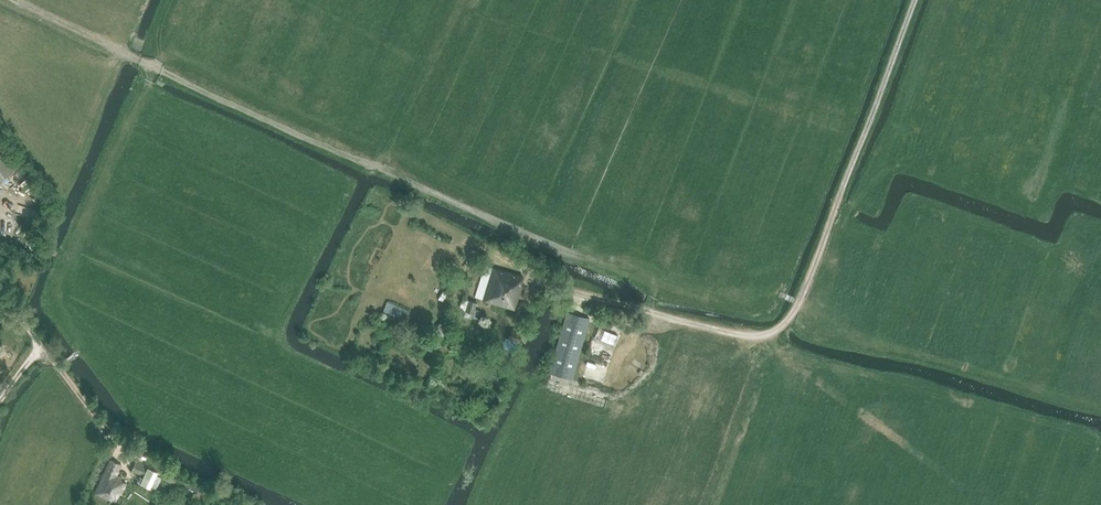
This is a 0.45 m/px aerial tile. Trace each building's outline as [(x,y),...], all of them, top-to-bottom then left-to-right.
[(17,167),(0,145),(0,180),(17,167)] [(519,285),(521,277),(484,266),(474,298),(513,309),(520,285),(519,285)] [(462,299),(459,309),(465,311),(473,313),(474,309),(476,303),(468,300),(462,299)] [(383,311),(404,320),(407,312),(387,303),(383,311)] [(566,313),(550,374),(572,380),(590,319),(566,313)] [(435,333),(443,337),(448,327),(440,323),(435,333)] [(511,329),(507,339),(519,343),(523,333),(511,329)] [(427,353),(434,355),(436,348),(441,349),(443,342),(439,341),(440,338),(433,336),(427,353)] [(494,362),(504,365),(505,362),(511,364),(515,352),(512,352),(515,343),(505,339),(502,348),(500,348),(497,357),(496,356),(494,362)] [(401,360),(415,366),(418,361),(404,354),(401,360)] [(110,461),(95,493),(111,501),(115,492),(119,494),(121,495),(126,484),(121,481),(122,478),(117,476),(122,465),(111,460),(110,461)] [(156,472),(148,469),(148,468),(136,462),(131,471),(144,477),(140,483),(150,487),(154,480),(153,479),(156,472)] [(161,478),(173,484),(177,475),(165,470),(161,478)] [(199,487),(185,481),(183,485),(187,487),(186,489),(192,492),(193,490),(197,492),(199,487)]
